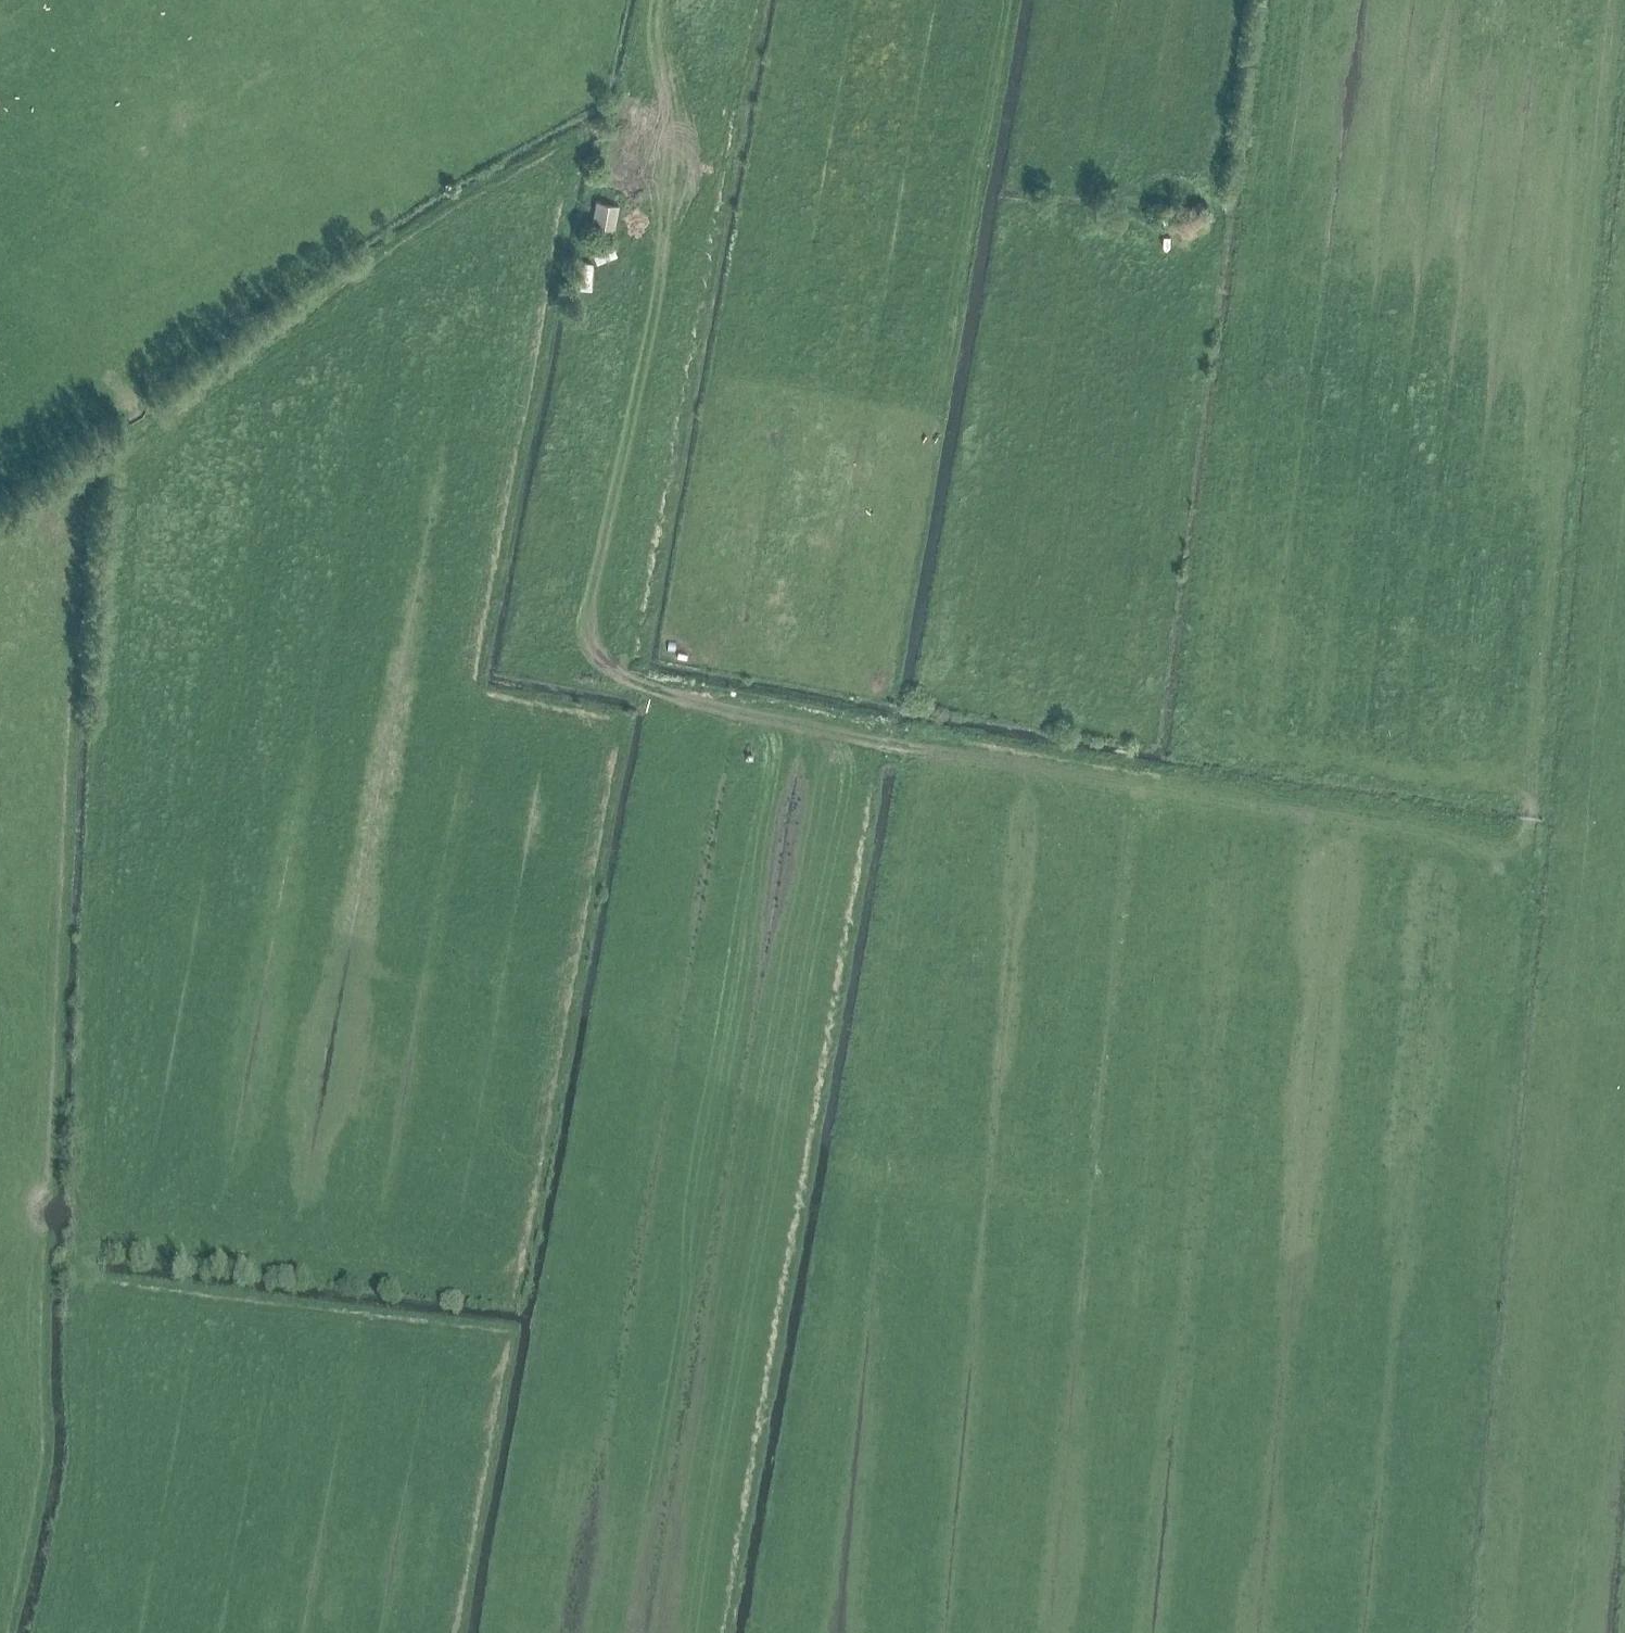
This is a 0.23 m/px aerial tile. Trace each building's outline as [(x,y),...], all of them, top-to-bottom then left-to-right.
[(599,202),(593,234),(615,238),(621,207),(599,202)]
